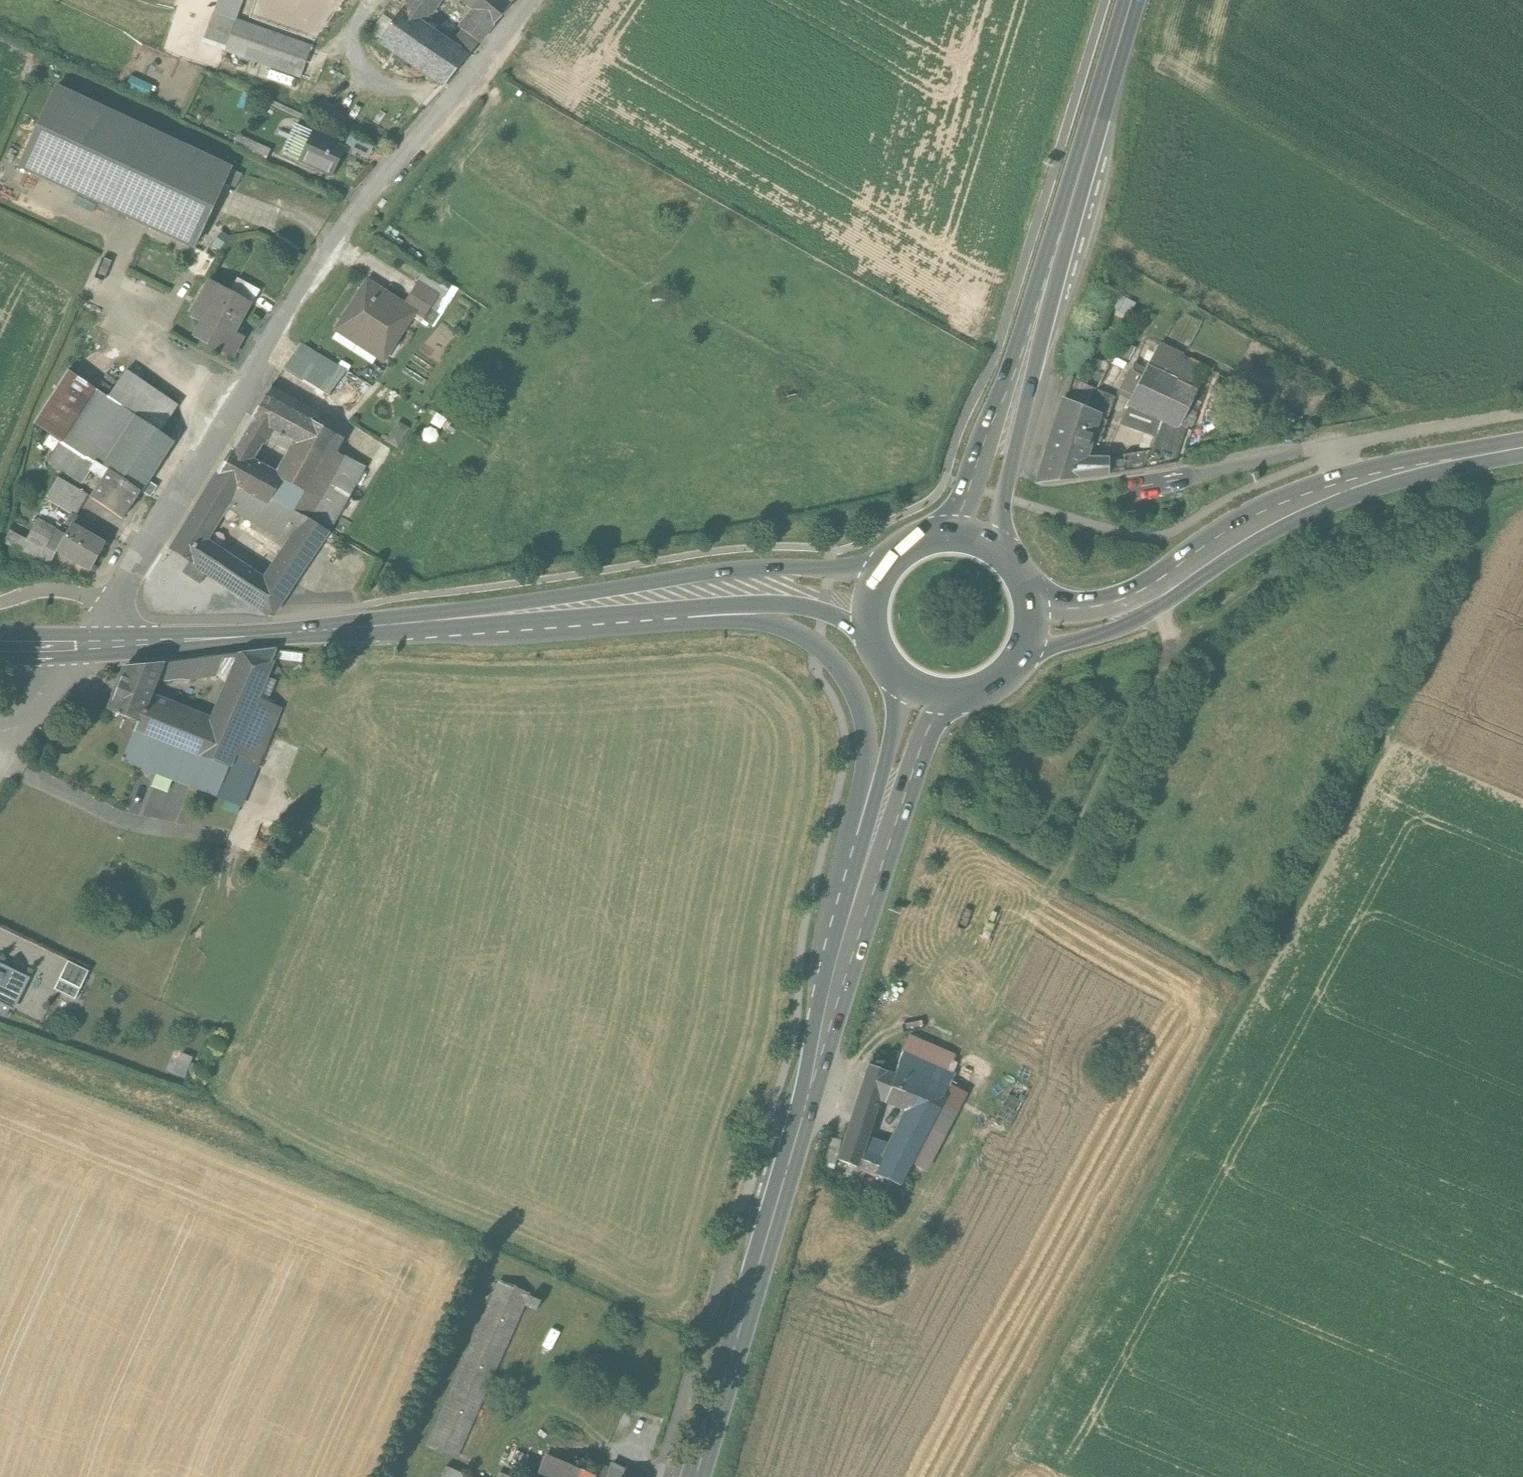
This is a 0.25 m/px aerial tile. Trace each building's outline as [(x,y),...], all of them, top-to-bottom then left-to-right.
[(202,43),(300,78),(310,45),(237,19),(243,0),(218,0),(202,43)] [(399,12),(423,27),(441,0),(407,0),(399,12)] [(475,12),(492,27),(508,7),(505,4),(499,0),(462,0),(475,12)] [(398,14),(391,9),(385,17),(392,22),(398,14)] [(392,22),(378,42),(401,58),(423,27),(399,12),(398,14),(392,22)] [(475,12),(460,30),(478,44),(492,27),(475,12)] [(463,55),(423,27),(401,58),(443,87),(469,56),(463,55)] [(230,168),(56,87),(19,167),(193,248),(230,168)] [(333,141),(295,126),(283,154),(332,175),(343,150),(332,146),(333,141)] [(270,150),(239,135),(234,147),(265,161),(270,150)] [(454,292),(423,273),(403,305),(415,313),(415,314),(433,325),(454,292)] [(259,292),(237,280),(230,293),(248,303),(246,305),(251,308),(259,292)] [(403,305),(366,281),(335,330),(384,361),(415,314),(415,313),(403,305)] [(230,293),(209,282),(190,317),(201,323),(194,338),(208,346),(210,342),(233,355),(242,338),(232,332),(246,305),(248,303),(230,293)] [(346,372),(300,344),(282,370),(327,398),(346,372)] [(1208,370),(1158,346),(1127,404),(1159,419),(1178,427),(1179,426),(1208,370)] [(178,405),(125,371),(106,400),(159,434),(178,405)] [(69,375),(37,424),(62,440),(108,471),(109,472),(138,491),(170,442),(159,434),(106,400),(69,375)] [(1113,398),(1070,379),(1063,402),(1106,420),(1113,398)] [(334,435),(265,397),(251,418),(234,447),(253,458),(261,444),(263,446),(266,440),(294,455),(281,478),(282,478),(282,480),(303,492),(292,511),(328,532),(329,532),(365,468),(327,448),(334,435)] [(1106,420),(1063,402),(1039,481),(1039,483),(1041,484),(1107,476),(1126,473),(1124,460),(1108,461),(1083,461),(1089,444),(1097,446),(1106,420)] [(1178,427),(1159,419),(1147,453),(1142,468),(1141,469),(1142,471),(1175,465),(1175,462),(1174,462),(1185,429),(1179,426),(1178,427)] [(409,430),(398,423),(385,443),(397,450),(409,430)] [(108,471),(62,440),(48,462),(82,483),(89,472),(103,481),(109,472),(108,471)] [(253,458),(234,447),(232,450),(231,449),(229,453),(217,474),(267,506),(282,480),(282,478),(281,478),(251,461),(253,458)] [(1147,453),(1123,456),(1124,460),(1126,473),(1142,471),(1141,469),(1142,468),(1147,453)] [(103,481),(91,499),(120,519),(138,491),(109,472),(103,481)] [(282,480),(267,506),(217,474),(191,517),(213,531),(220,517),(226,507),(287,544),(264,580),(253,573),(240,596),(272,617),(287,595),(295,582),(328,532),(292,511),(303,492),(282,480)] [(87,496),(58,478),(45,498),(74,516),(87,496)] [(110,537),(74,516),(66,534),(39,520),(26,541),(8,531),(6,545),(50,565),(57,551),(90,571),(110,537)] [(213,531),(191,517),(170,550),(189,563),(190,563),(206,574),(240,596),(253,573),(205,541),(213,531)] [(206,574),(190,563),(189,563),(183,573),(199,584),(206,574)] [(230,688),(215,728),(200,722),(176,782),(240,806),(280,710),(256,700),(276,651),(275,649),(163,663),(157,678),(165,680),(180,678),(188,679),(217,676),(230,688)] [(200,722),(148,701),(157,678),(163,663),(127,668),(124,667),(107,711),(137,722),(122,761),(142,769),(147,777),(152,773),(176,782),(200,722)] [(910,1108),(883,1160),(877,1157),(878,1177),(874,1188),(893,1196),(933,1118),(947,1125),(961,1096),(947,1089),(955,1074),(902,1051),(894,1075),(898,1096),(896,1104),(910,1108)] [(178,1052),(172,1070),(184,1074),(191,1057),(178,1052)] [(894,1075),(868,1066),(838,1161),(849,1165),(845,1177),(860,1183),(864,1171),(878,1177),(877,1157),(862,1151),(866,1137),(879,1098),(896,1104),(898,1096),(894,1075)] [(502,1282),(425,1443),(454,1457),(526,1308),(531,1298),(531,1296),(502,1282)] [(543,1303),(531,1298),(526,1308),(538,1314),(543,1303)] [(549,1456),(540,1476),(594,1476),(549,1456)] [(612,1465),(608,1476),(640,1476),(612,1465)] [(442,1467),(438,1476),(466,1476),(442,1467)]
